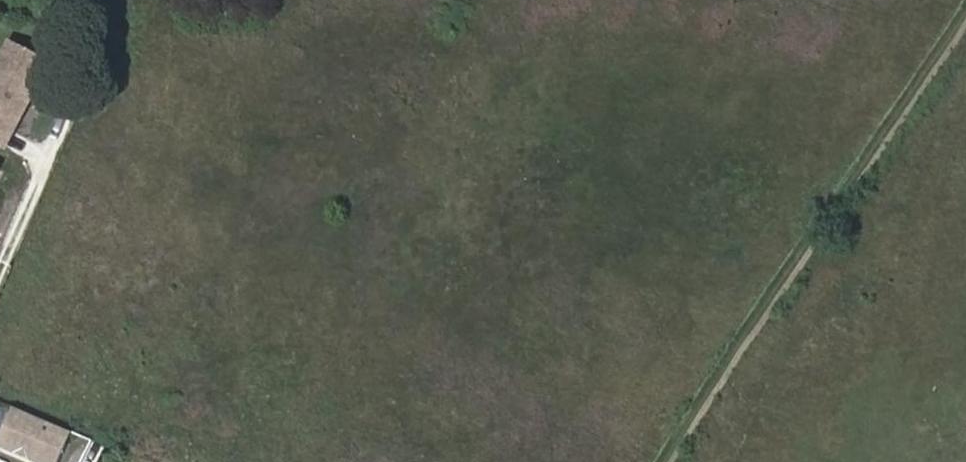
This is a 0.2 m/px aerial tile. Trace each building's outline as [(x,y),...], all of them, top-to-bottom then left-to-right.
[(73,432),(14,407),(0,440),(0,445),(39,461),(60,461),(73,432)]
